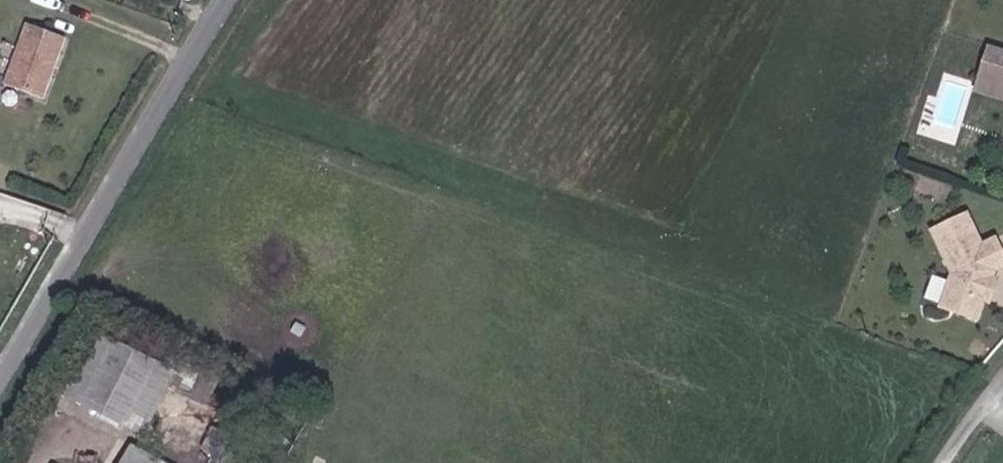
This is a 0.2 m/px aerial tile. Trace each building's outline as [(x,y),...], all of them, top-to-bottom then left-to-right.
[(73,46),(32,29),(7,87),(49,105),(73,46)] [(961,44),(947,39),(942,53),(956,58),(961,44)] [(989,44),(974,88),(1002,98),(1002,49),(989,44)] [(978,314),(985,293),(980,291),(985,277),(992,273),(995,263),(1002,259),(1002,244),(996,231),(982,238),(968,208),(932,226),(951,268),(940,301),(978,314)] [(149,430),(177,366),(98,332),(70,395),(149,430)] [(148,449),(140,462),(173,462),(148,449)]
